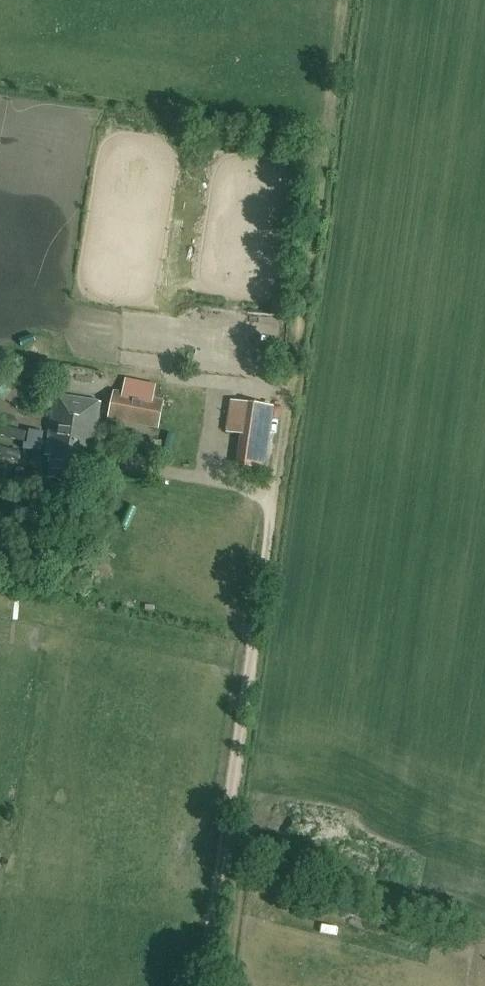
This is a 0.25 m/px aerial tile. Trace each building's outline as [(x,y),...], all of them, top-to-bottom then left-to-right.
[(8,395),(10,391),(11,386),(10,381),(8,376),(4,373),(0,371),(0,400),(4,399),(8,395)] [(99,401),(56,393),(44,455),(51,456),(47,477),(78,483),(84,450),(90,451),(99,401)] [(114,393),(109,418),(156,428),(161,402),(114,393)] [(262,468),(269,421),(271,407),(231,400),(226,431),(241,434),(237,464),(262,468)] [(28,429),(25,449),(40,451),(43,432),(28,429)] [(42,503),(43,486),(25,485),(24,502),(42,503)]
